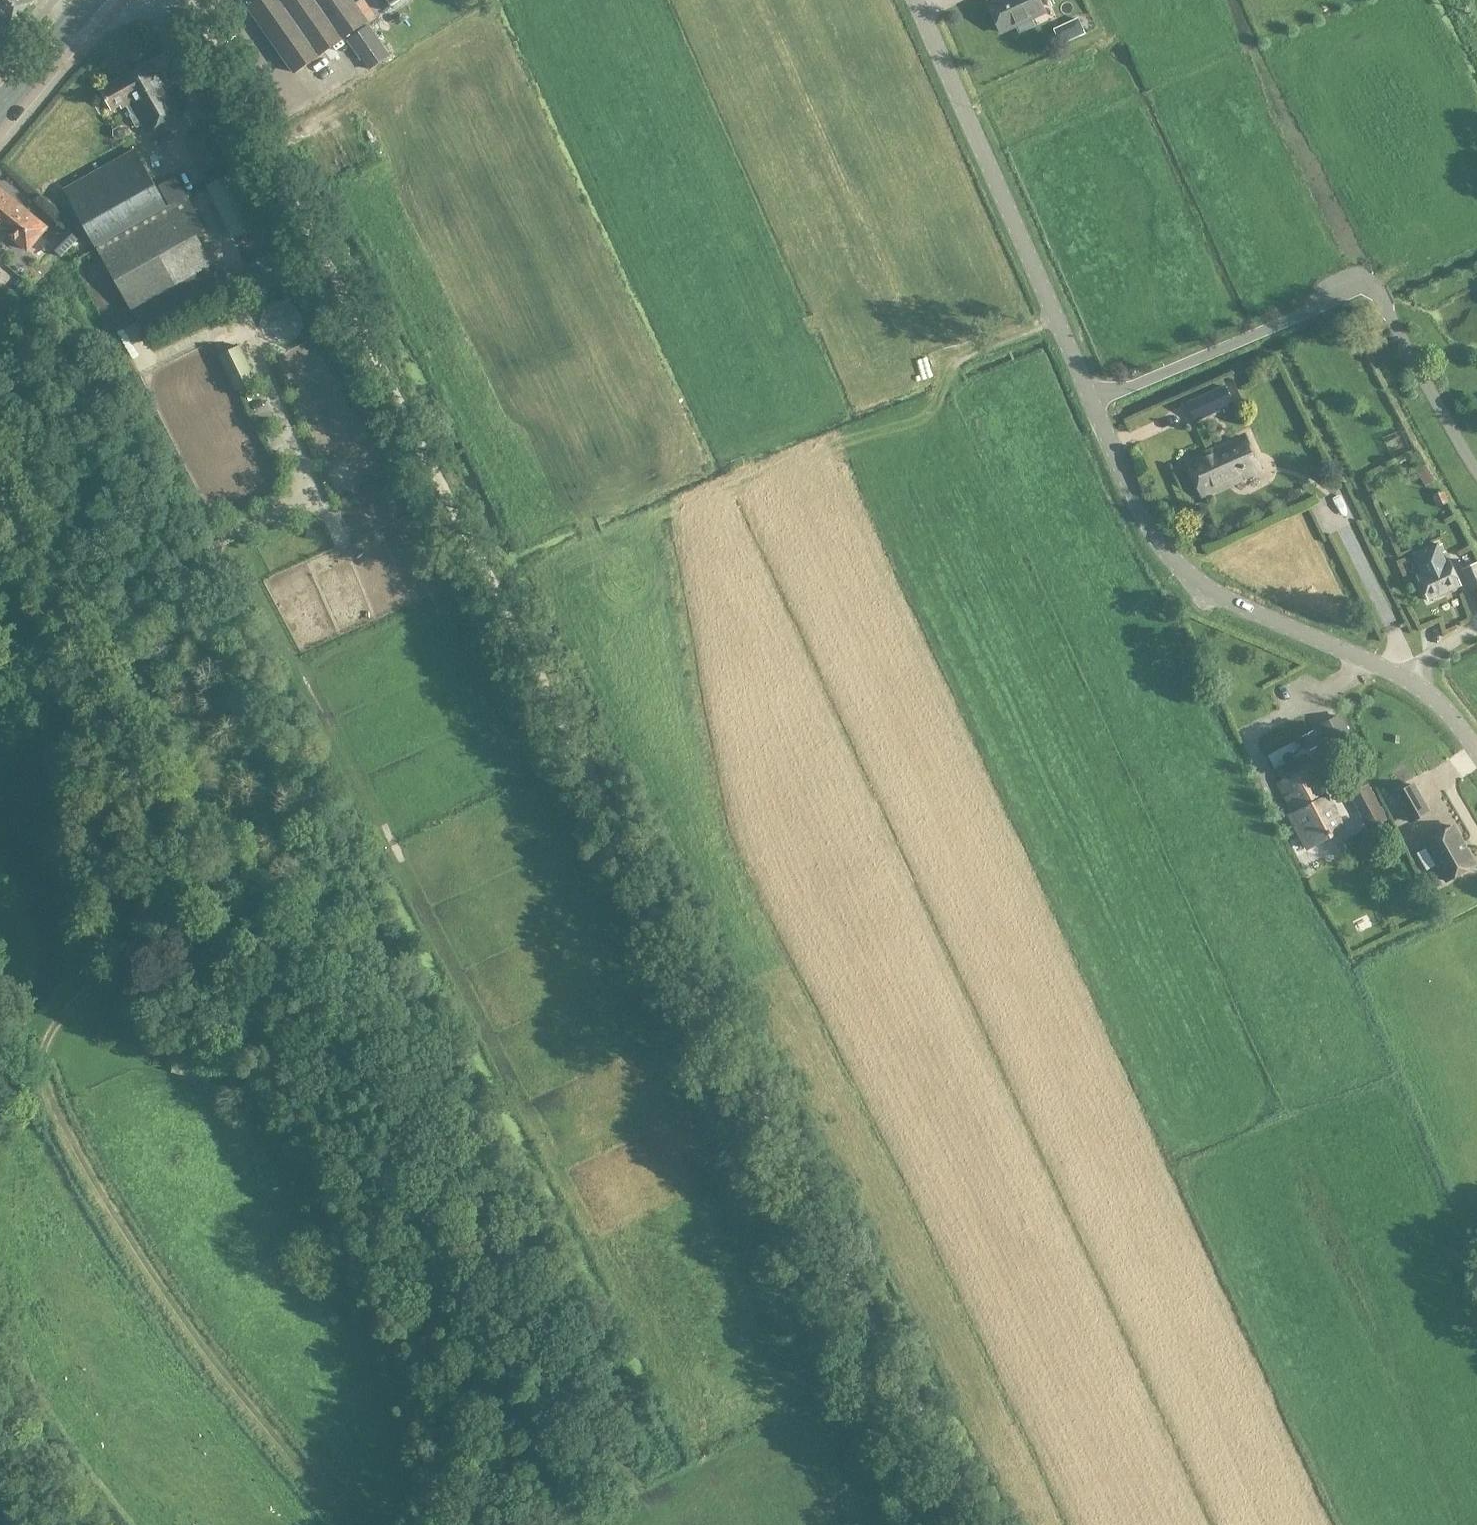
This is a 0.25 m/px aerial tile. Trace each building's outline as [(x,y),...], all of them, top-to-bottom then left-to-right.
[(9,26),(34,0),(0,0),(0,18),(9,26)] [(366,23),(350,0),(273,0),(253,14),(294,74),(366,23)] [(383,12),(399,0),(374,0),(383,12)] [(1045,12),(1039,0),(992,0),(987,2),(1001,32),(1045,12)] [(1072,33),(1083,29),(1078,18),(1068,23),(1072,33)] [(349,41),(370,71),(390,57),(369,27),(349,41)] [(153,61),(147,64),(144,62),(137,66),(137,70),(101,90),(112,110),(126,103),(133,116),(131,117),(137,127),(142,124),(147,132),(182,112),(168,87),(172,85),(163,70),(160,72),(153,61)] [(200,119),(204,126),(215,120),(211,113),(200,119)] [(120,126),(113,129),(113,136),(119,140),(126,137),(126,130),(120,126)] [(212,126),(187,139),(206,174),(231,161),(212,126)] [(64,190),(97,247),(167,207),(135,150),(64,190)] [(160,186),(171,205),(187,196),(176,177),(160,186)] [(46,227),(0,189),(0,227),(27,250),(46,227)] [(205,228),(187,196),(171,205),(167,207),(97,247),(139,321),(220,275),(196,233),(205,228)] [(256,203),(226,218),(236,237),(265,222),(256,203)] [(49,246),(59,255),(61,256),(65,252),(78,238),(67,228),(49,246)] [(274,252),(251,261),(262,289),(285,280),(274,252)] [(240,346),(219,356),(236,390),(257,380),(240,346)] [(1232,404),(1223,386),(1187,403),(1195,421),(1232,404)] [(1244,437),(1227,445),(1187,463),(1201,496),(1259,470),(1244,437)] [(1418,472),(1426,486),(1435,481),(1427,467),(1418,472)] [(1432,496),(1437,507),(1448,502),(1443,491),(1432,496)] [(1334,529),(1358,518),(1345,492),(1321,504),(1334,529)] [(1461,585),(1450,560),(1446,561),(1438,543),(1413,555),(1421,573),(1417,575),(1429,601),(1461,585)] [(1476,603),(1476,563),(1467,568),(1472,579),(1474,578),(1476,584),(1470,587),(1476,603)] [(1321,726),(1336,752),(1354,743),(1340,716),(1321,726)] [(1302,736),(1310,750),(1321,744),(1313,730),(1302,736)] [(1344,829),(1331,804),(1311,766),(1279,783),(1294,813),(1290,815),(1308,848),(1344,829)] [(1368,829),(1386,819),(1367,784),(1349,794),(1368,829)] [(1429,812),(1413,784),(1396,794),(1411,822),(1429,812)] [(1447,881),(1476,864),(1454,825),(1425,841),(1447,881)]
